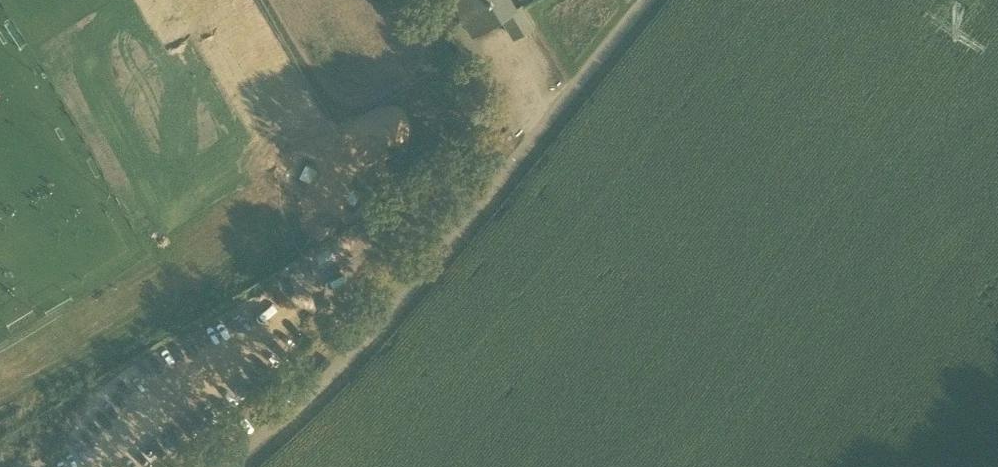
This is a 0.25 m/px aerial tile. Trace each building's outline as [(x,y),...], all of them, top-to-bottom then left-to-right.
[(512,0),(453,0),(474,35),(503,17),(514,37),(534,25),(522,4),(517,7),(512,0)]
